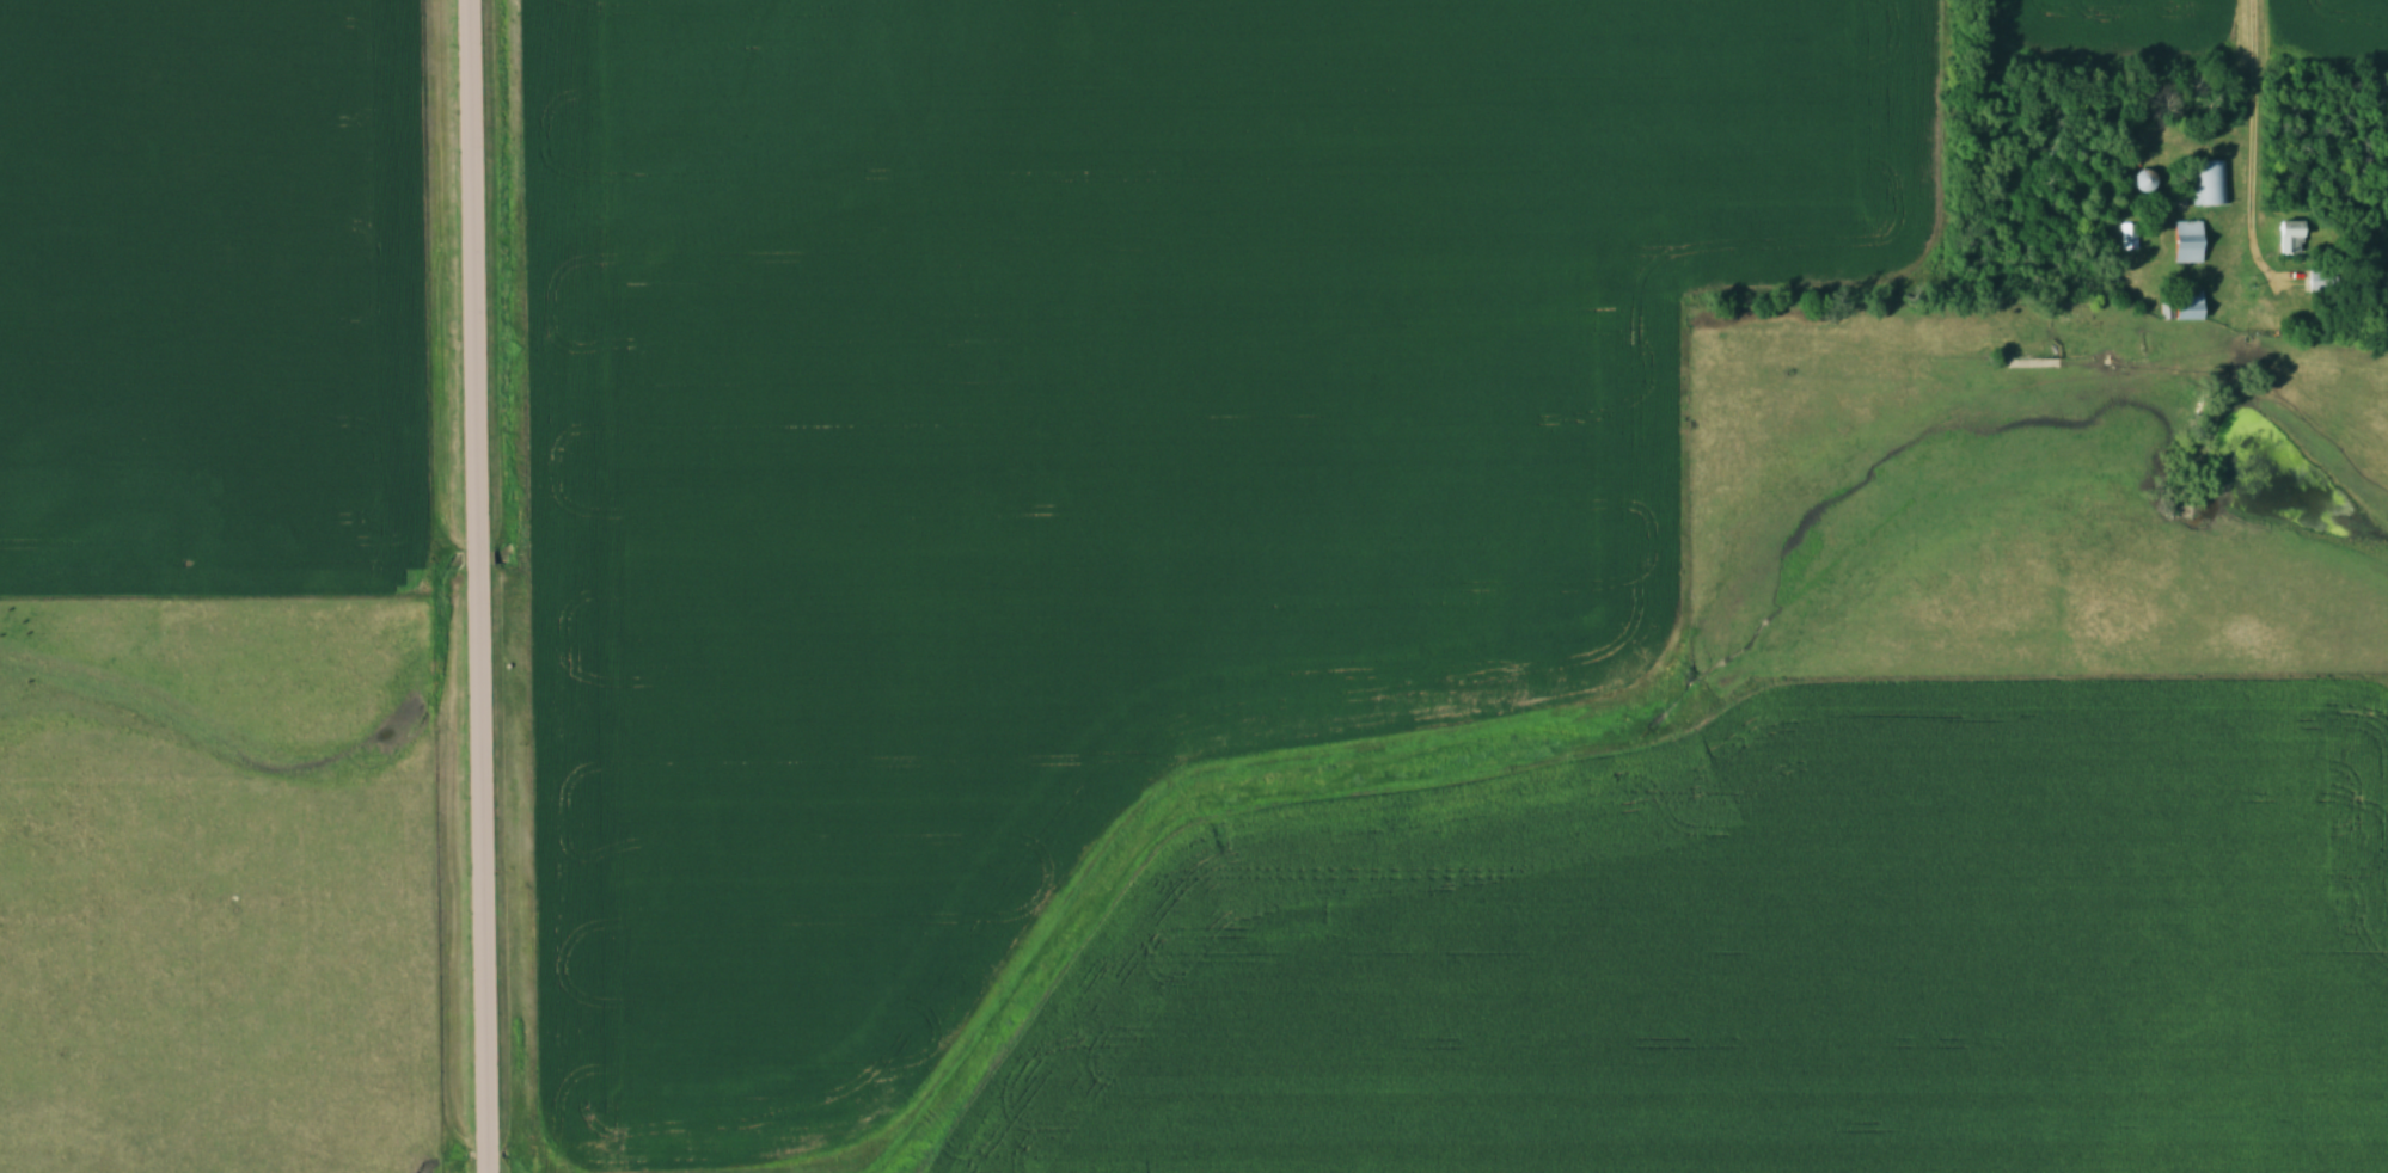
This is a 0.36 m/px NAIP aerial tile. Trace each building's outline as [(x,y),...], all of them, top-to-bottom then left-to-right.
[(2202,162),(2202,208),(2226,208),(2226,162),(2202,162)] [(2157,185),(2148,170),(2133,179),(2141,194),(2157,185)] [(2302,223),(2280,223),(2280,257),(2302,257),(2302,223)] [(2202,266),(2202,234),(2175,234),(2175,266),(2202,266)] [(2201,321),(2201,307),(2176,307),(2176,321),(2201,321)]
